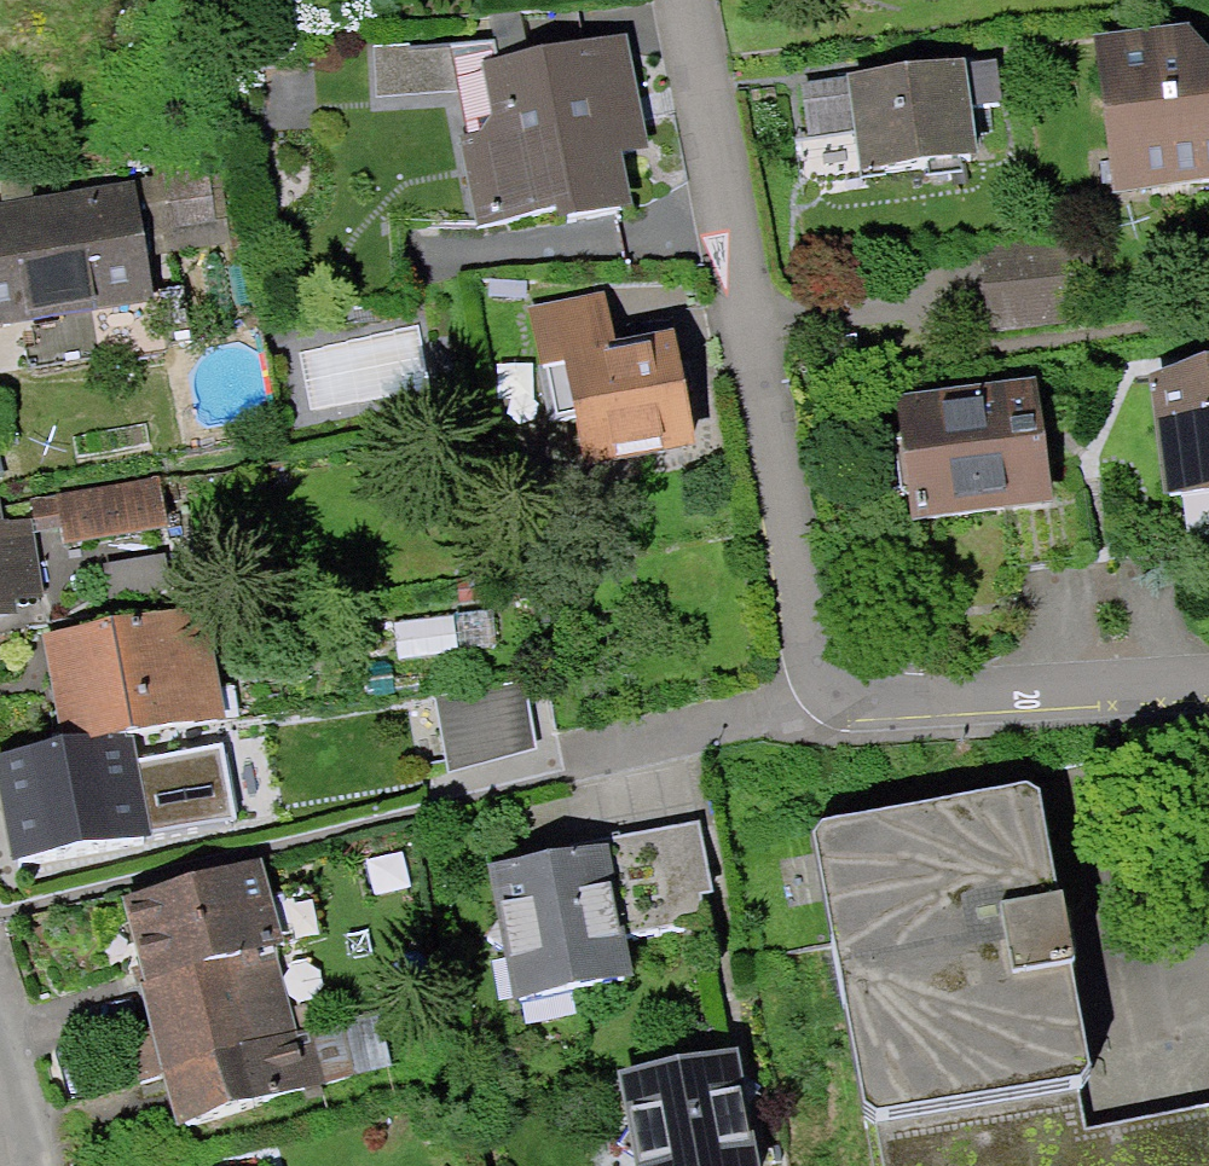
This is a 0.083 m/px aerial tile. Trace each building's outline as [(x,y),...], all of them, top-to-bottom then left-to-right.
[(373,50),(380,115),(473,106),(485,231),(645,216),(641,176),(665,162),(652,27),(601,32),(598,0),(564,0),(474,9),(477,40),(373,50)] [(1116,56),(1137,211),(1208,203),(1208,57),(1199,48),(1116,56)] [(989,77),(813,97),(819,150),(871,143),(877,191),(1001,177),(989,77)] [(217,166),(134,180),(147,256),(229,242),(217,166)] [(0,203),(0,325),(154,298),(147,256),(134,180),(0,203)] [(611,312),(540,327),(554,393),(586,386),(607,486),(712,464),(691,364),(625,378),(611,312)] [(1159,396),(1179,525),(1208,520),(1208,389),(1159,396)] [(1059,392),(906,414),(924,536),(1076,514),(1059,392)] [(159,476),(31,498),(37,531),(63,527),(66,543),(167,525),(159,476)] [(16,612),(14,601),(43,596),(31,518),(2,522),(0,509),(0,614),(16,612)] [(206,603),(45,632),(64,739),(65,742),(130,730),(226,713),(206,603)] [(0,750),(0,789),(13,858),(235,817),(222,745),(136,761),(130,730),(65,742),(64,739),(0,750)] [(888,1151),(1092,1113),(1127,1106),(1068,798),(830,843),(888,1151)] [(607,838),(607,842),(626,934),(706,918),(704,908),(701,893),(714,891),(699,819),(607,838)] [(607,842),(490,864),(516,998),(633,976),(626,934),(607,842)] [(261,858),(123,897),(146,982),(274,948),(287,944),(261,858)] [(297,1032),(274,948),(146,982),(139,984),(178,1124),(324,1083),(311,1028),(297,1032)] [(637,1098),(655,1165),(781,1165),(755,1068),(637,1098)] [(1098,1146),(1092,1113),(888,1151),(891,1165),(1208,1165),(1208,1125),(1098,1146)]
